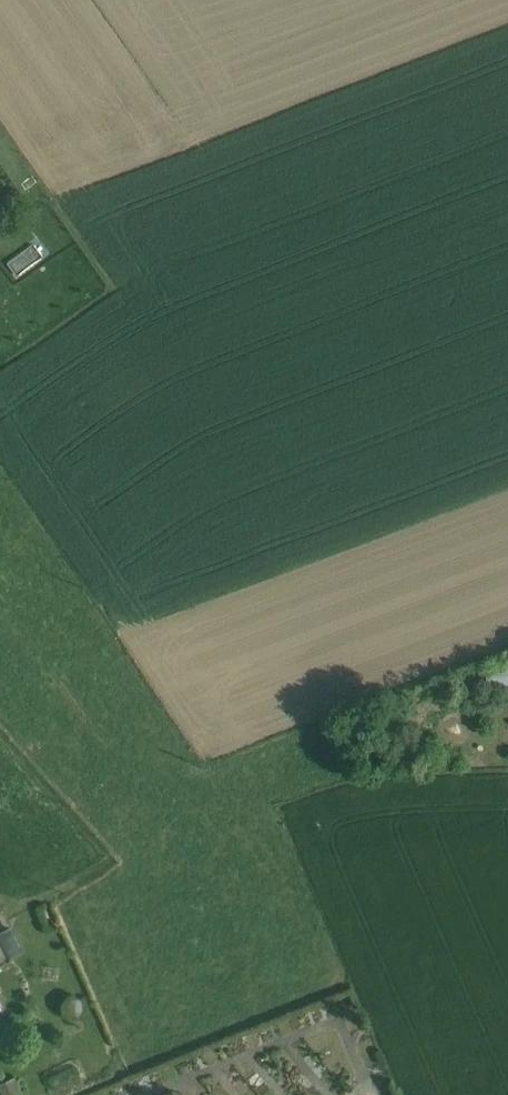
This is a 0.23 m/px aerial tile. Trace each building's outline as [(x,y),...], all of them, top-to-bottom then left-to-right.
[(12,959),(0,936),(0,965),(12,959)]
